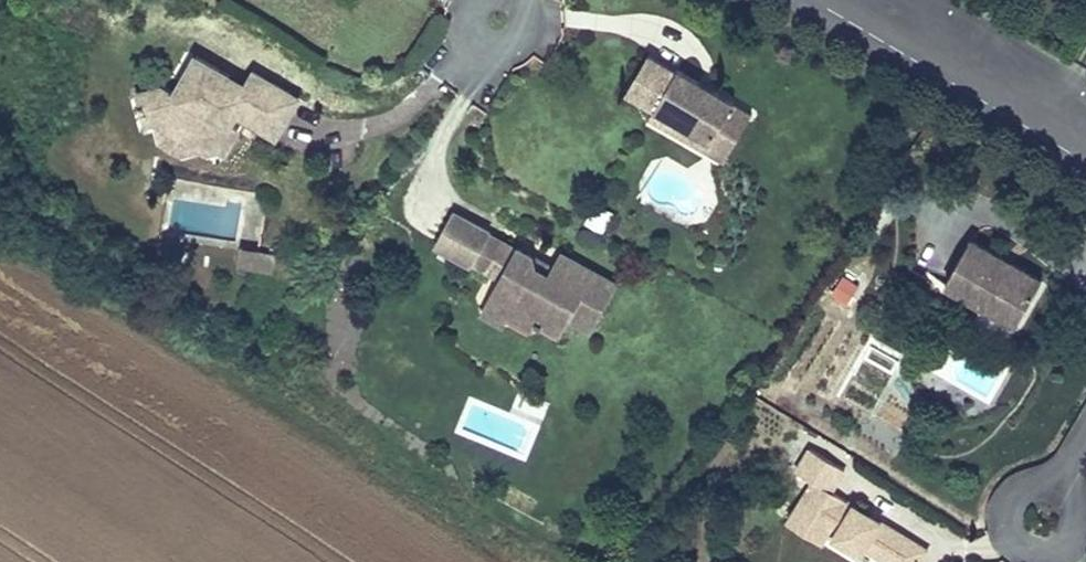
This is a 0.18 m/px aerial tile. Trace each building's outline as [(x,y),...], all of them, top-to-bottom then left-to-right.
[(711,142),(733,105),(735,102),(714,90),(713,91),(707,93),(696,86),(699,81),(678,69),(677,71),(649,55),(627,93),(655,109),(650,118),(671,131),(677,123),(711,142)] [(199,138),(220,150),(226,153),(236,135),(237,133),(237,130),(236,129),(234,128),(230,125),(226,122),(232,112),(236,114),(276,138),(289,114),(282,110),(292,94),(252,71),(245,84),(240,92),(225,83),(230,75),(196,56),(181,82),(182,83),(177,93),(164,86),(138,93),(141,105),(139,106),(141,113),(144,112),(147,124),(153,122),(174,117),(198,131),(199,138)] [(245,84),(230,75),(225,83),(240,92),(245,84)] [(712,89),(699,81),(696,86),(707,93),(713,91),(714,90),(712,89)] [(299,99),(292,94),(282,110),(289,114),(299,99)] [(752,114),(733,105),(711,142),(677,123),(671,131),(710,153),(724,162),(752,114)] [(230,125),(236,114),(232,112),(226,122),(230,125)] [(218,152),(220,150),(199,138),(198,131),(174,117),(153,122),(159,143),(182,157),(201,151),(207,155),(218,152)] [(585,223),(602,233),(613,213),(595,204),(585,223)] [(472,265),(488,236),(490,232),(453,213),(435,245),(472,265)] [(498,241),(488,236),(472,265),(482,270),(482,269),(498,241)] [(971,240),(946,285),(1016,326),(1043,280),(971,240)] [(513,308),(509,315),(534,329),(536,325),(541,328),(543,323),(562,334),(570,318),(592,330),(617,285),(594,273),(594,274),(578,265),(578,263),(561,254),(548,276),(535,268),(531,257),(516,249),(515,250),(498,241),(482,269),(500,278),(491,295),(513,308)] [(237,266),(254,269),(257,252),(240,249),(237,266)] [(257,252),(254,269),(273,272),(276,255),(257,252)] [(859,286),(844,277),(833,294),(847,303),(859,286)] [(503,326),(509,315),(513,308),(491,295),(481,313),(503,326)] [(873,418),(896,359),(864,347),(841,405),(873,418)] [(870,515),(831,491),(845,470),(810,449),(796,471),(813,482),(788,522),(822,543),(828,533),(862,554),(865,548),(887,561),(921,561),(928,550),(880,521),(878,526),(867,520),(870,515)] [(880,521),(870,515),(867,520),(878,526),(880,521)]
